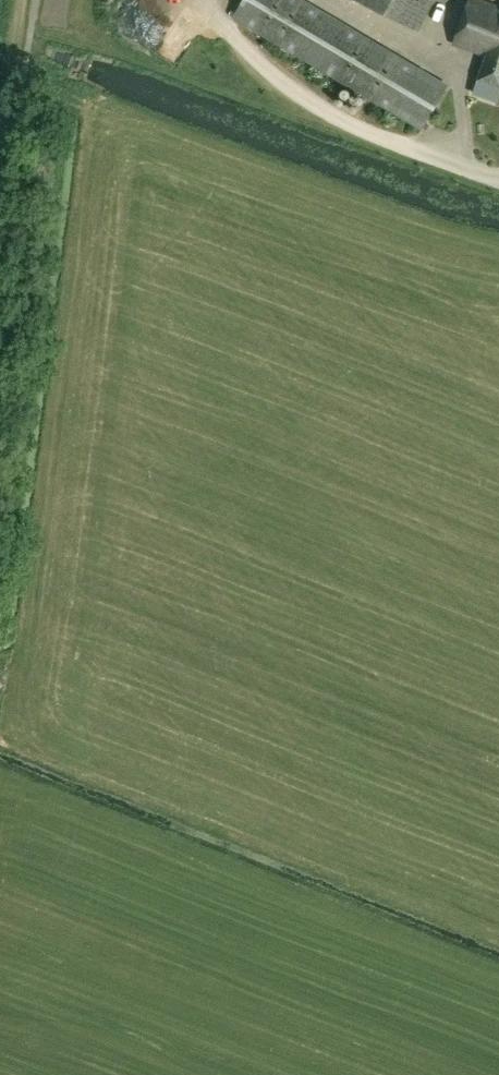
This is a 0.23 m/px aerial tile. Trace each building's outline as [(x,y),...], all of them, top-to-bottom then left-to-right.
[(303,0),(243,0),(233,17),(421,128),(447,85),(303,0)] [(433,0),(357,0),(418,30),(433,0)] [(481,0),(469,0),(454,42),(487,54),(478,78),(498,86),(498,6),(481,0)]
